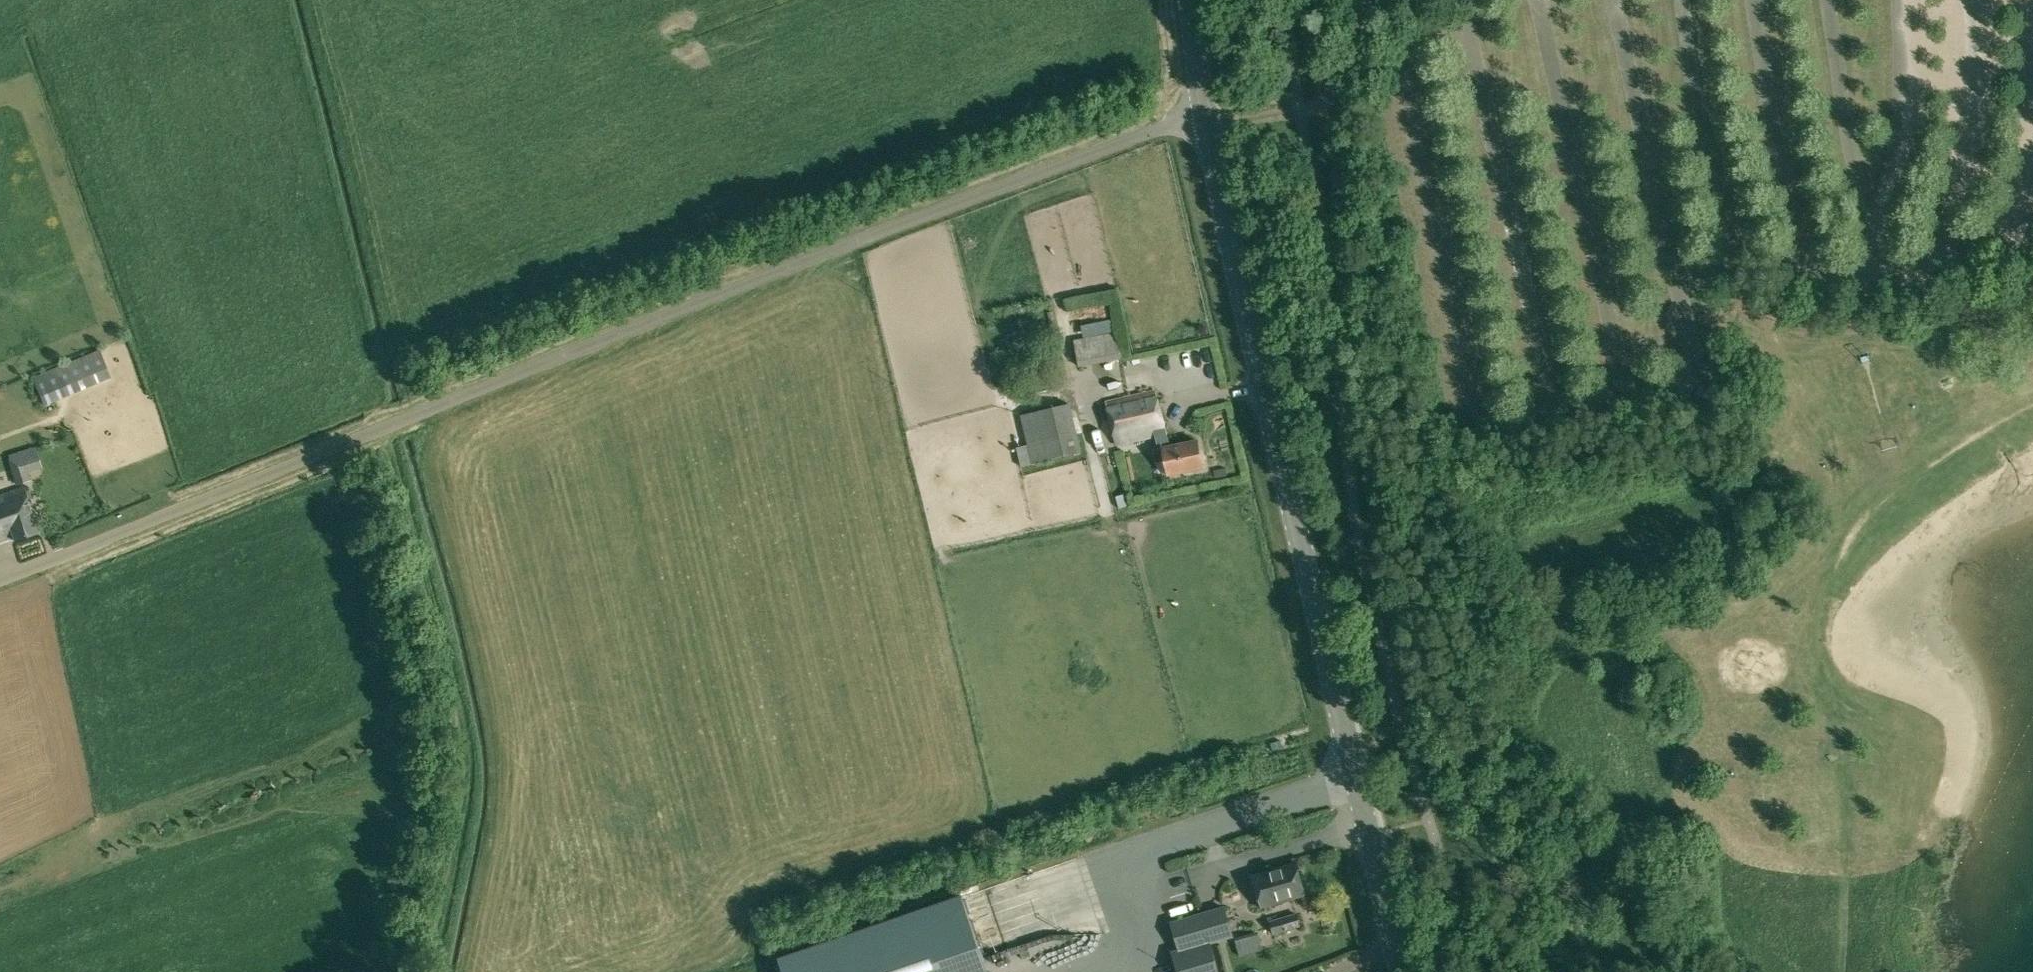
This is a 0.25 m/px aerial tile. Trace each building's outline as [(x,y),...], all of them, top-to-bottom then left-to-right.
[(1079,367),(1124,358),(1119,330),(1074,339),(1079,367)] [(105,365),(99,349),(89,353),(54,369),(32,378),(41,398),(63,388),(64,388),(106,369),(107,369),(105,365)] [(1170,447),(1169,445),(1156,389),(1107,401),(1117,444),(1155,435),(1158,448),(1153,449),(1156,462),(1165,459),(1169,475),(1202,467),(1196,441),(1170,447)] [(1021,416),(1032,463),(1078,453),(1066,404),(1021,416)] [(11,457),(40,450),(37,440),(9,446),(11,457)] [(12,469),(17,485),(29,480),(25,464),(12,469)] [(14,540),(36,533),(27,502),(31,500),(27,487),(23,488),(0,496),(0,539),(12,535),(14,540)] [(1253,875),(1261,907),(1305,896),(1297,863),(1253,875)] [(1088,868),(975,901),(994,967),(1107,934),(1088,868)] [(962,896),(779,959),(783,971),(988,971),(962,896)] [(1179,951),(1209,943),(1232,936),(1224,906),(1171,922),(1179,951)] [(1301,926),(1297,913),(1271,921),(1274,933),(1301,926)] [(1236,937),(1240,955),(1262,949),(1258,932),(1236,937)] [(1209,943),(1179,951),(1173,953),(1178,971),(1218,971),(1209,943)]
